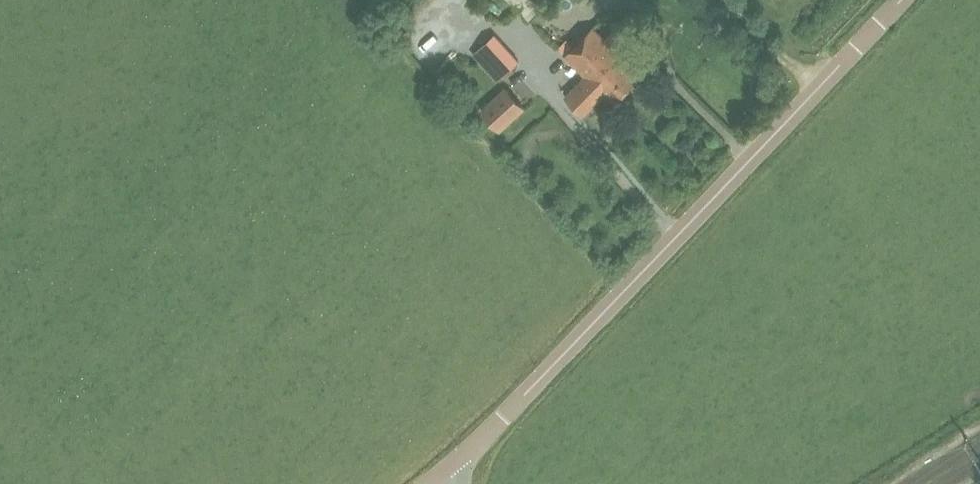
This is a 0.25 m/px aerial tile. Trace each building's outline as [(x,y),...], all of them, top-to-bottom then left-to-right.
[(584,115),(605,94),(613,102),(641,74),(592,27),(565,55),(586,75),(565,96),(584,115)] [(495,33),(473,53),(498,79),(519,60),(495,33)] [(500,132),(526,108),(506,86),(480,110),(500,132)]
